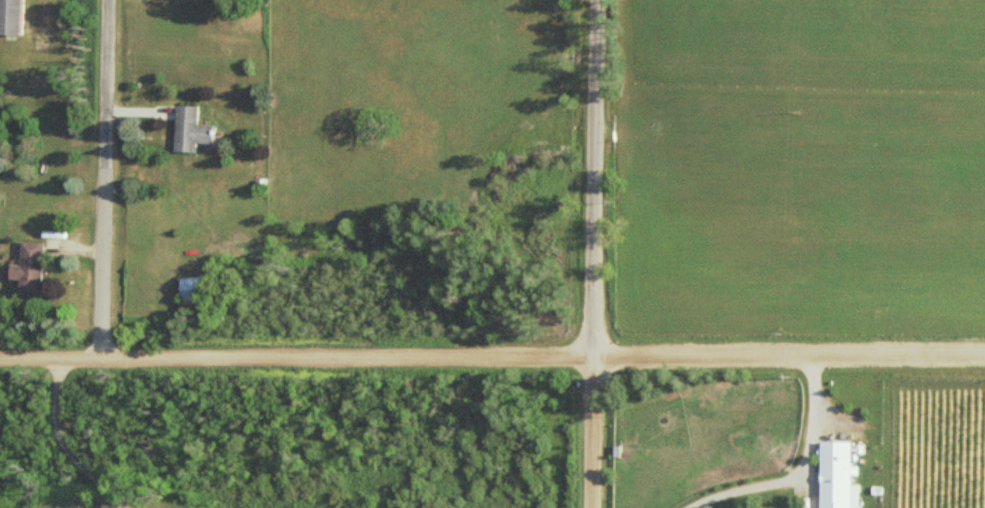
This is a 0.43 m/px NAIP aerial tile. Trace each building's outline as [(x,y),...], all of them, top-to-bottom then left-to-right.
[(21,35),(22,0),(0,0),(0,34),(21,35)] [(171,151),(192,151),(193,141),(211,142),(211,124),(196,124),(196,106),(173,105),(171,151)] [(40,242),(17,241),(16,264),(5,264),(4,279),(14,279),(14,291),(38,292),(40,242)] [(178,276),(178,302),(201,302),(201,276),(178,276)] [(849,475),(856,475),(857,465),(850,465),(850,451),(858,451),(858,444),(850,444),(850,440),(818,440),(817,507),(848,507),(849,475)]
